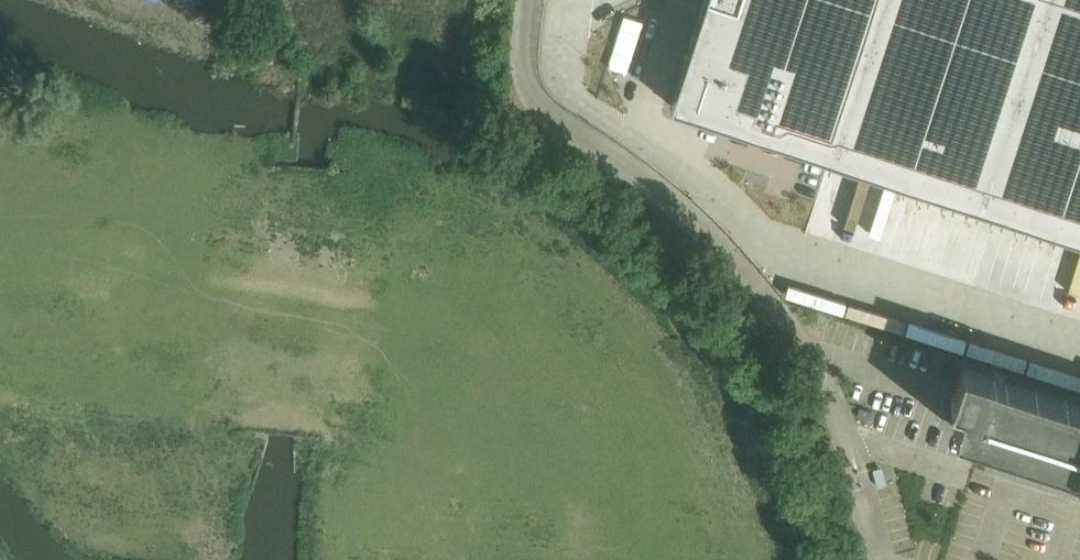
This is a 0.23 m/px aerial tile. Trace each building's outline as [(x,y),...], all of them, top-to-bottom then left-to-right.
[(671,105),(830,157),(1079,238),(1079,0),(705,0),(671,105)] [(950,332),(926,323),(921,337),(946,345),(950,332)] [(954,391),(965,395),(962,404),(959,414),(955,427),(1004,443),(1008,444),(1075,466),(1079,467),(1079,402),(1006,378),(994,374),(963,364),(962,367),(954,391)]
